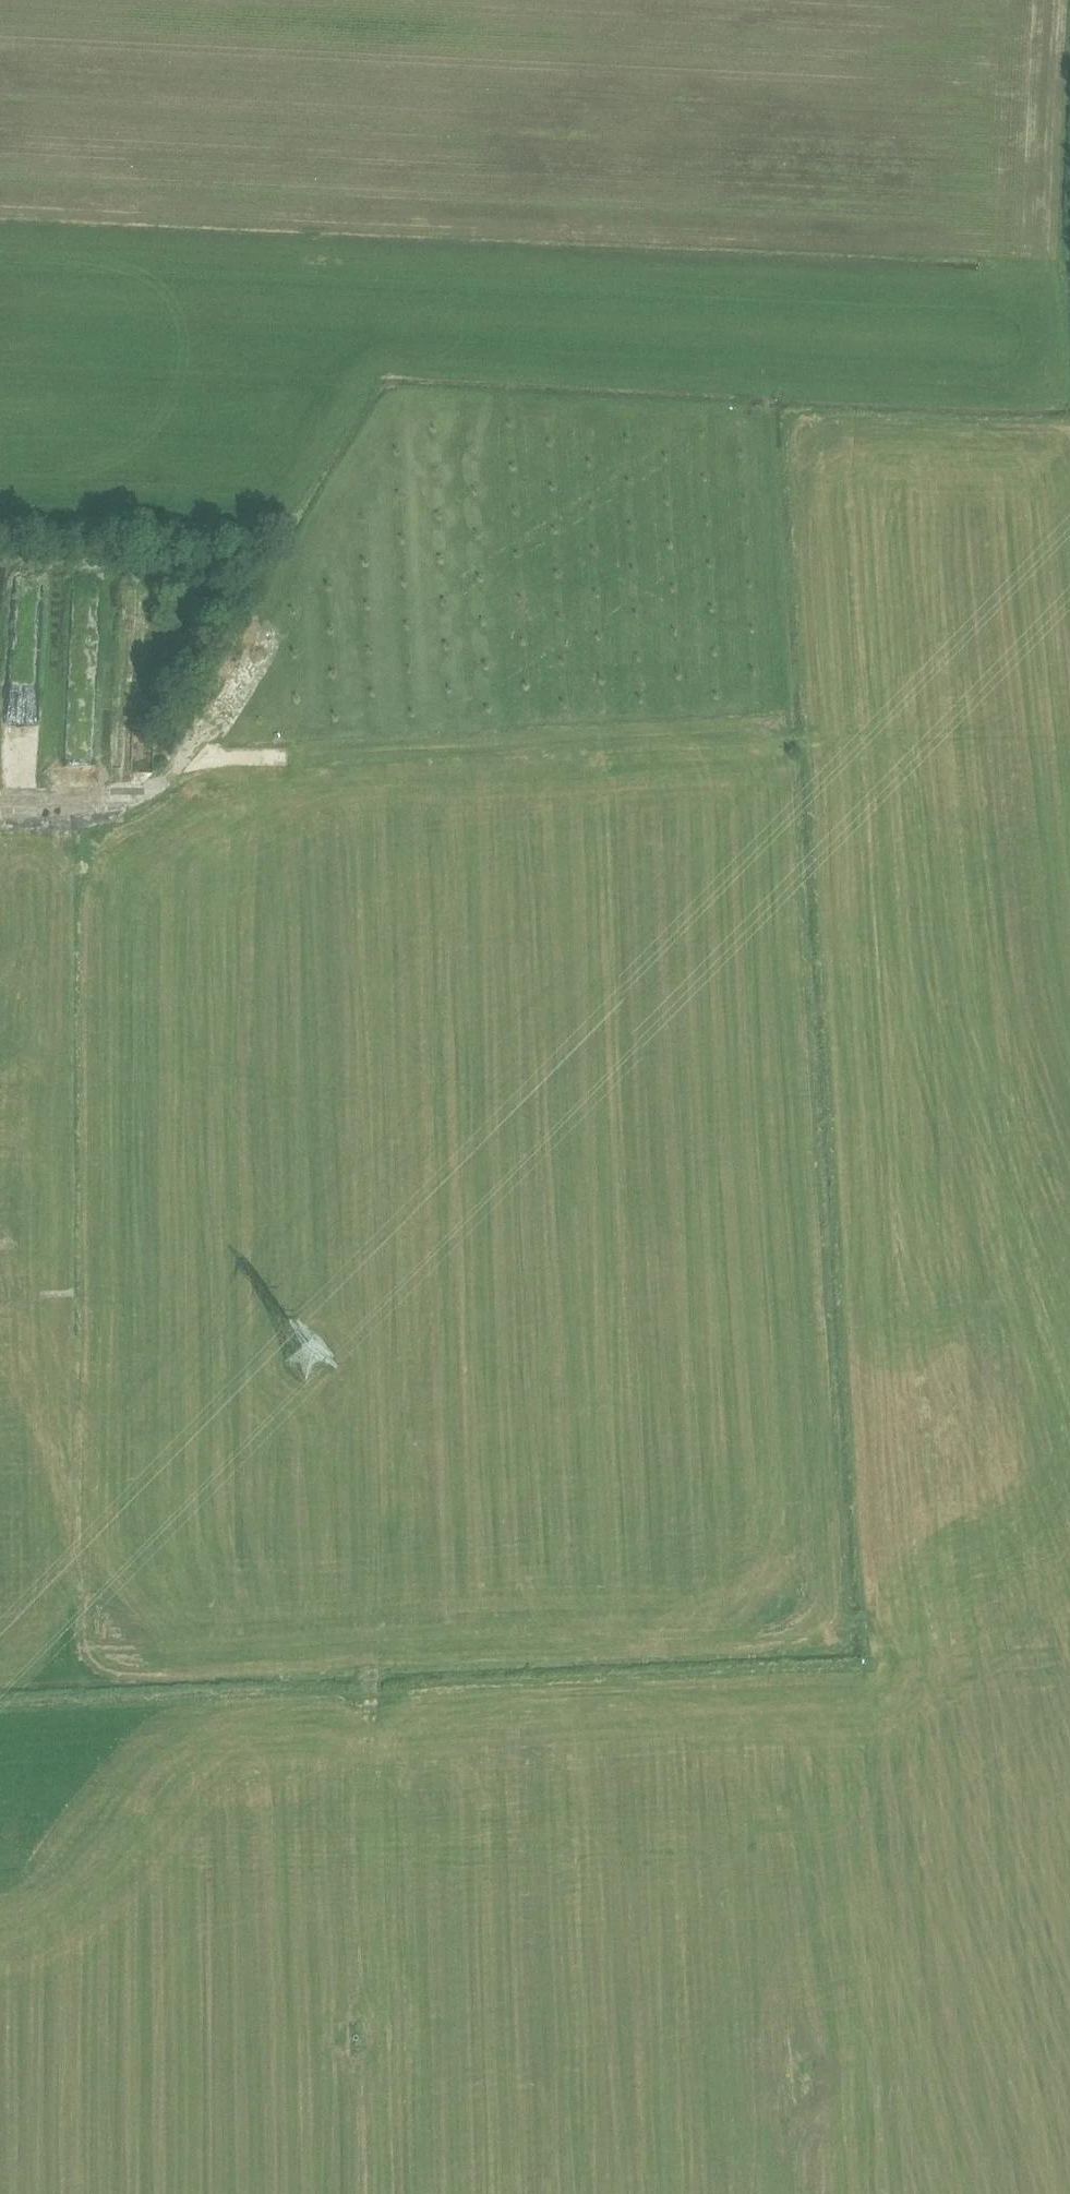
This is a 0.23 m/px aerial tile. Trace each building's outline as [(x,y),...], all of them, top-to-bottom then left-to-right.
[(14,728),(34,728),(37,662),(16,662),(14,728)]
